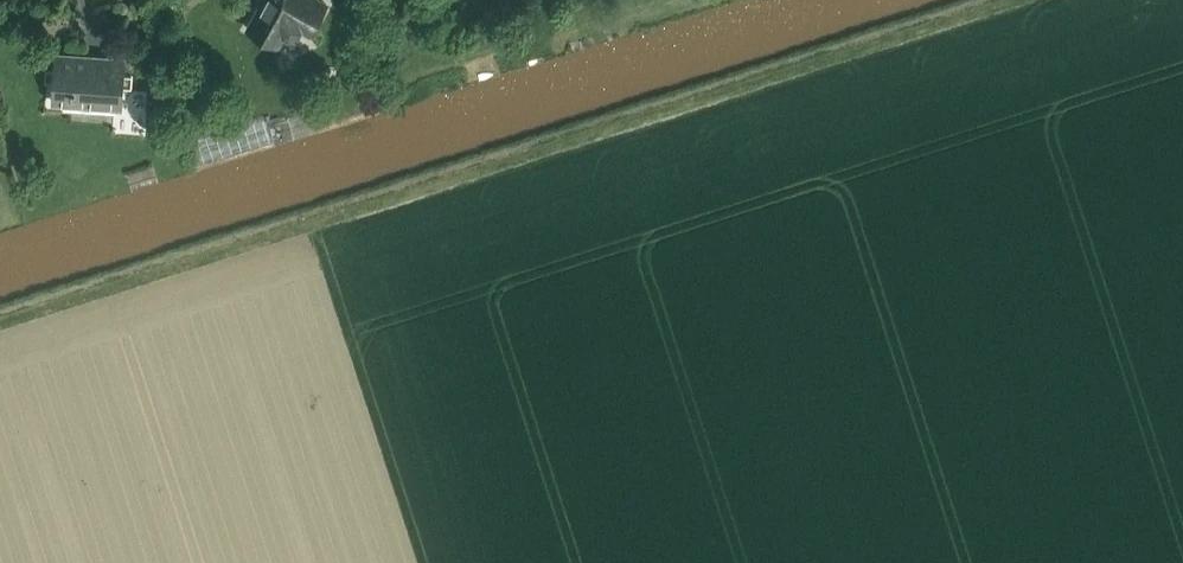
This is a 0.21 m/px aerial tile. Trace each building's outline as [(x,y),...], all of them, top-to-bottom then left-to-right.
[(320,0),(263,0),(245,32),(280,51),(285,42),(287,44),(298,40),(301,35),(308,39),(328,4),(320,0)] [(511,14),(522,10),(519,0),(506,0),(511,14)] [(119,108),(122,60),(56,56),(53,104),(119,108)] [(280,114),(261,119),(266,136),(284,131),(280,114)]
